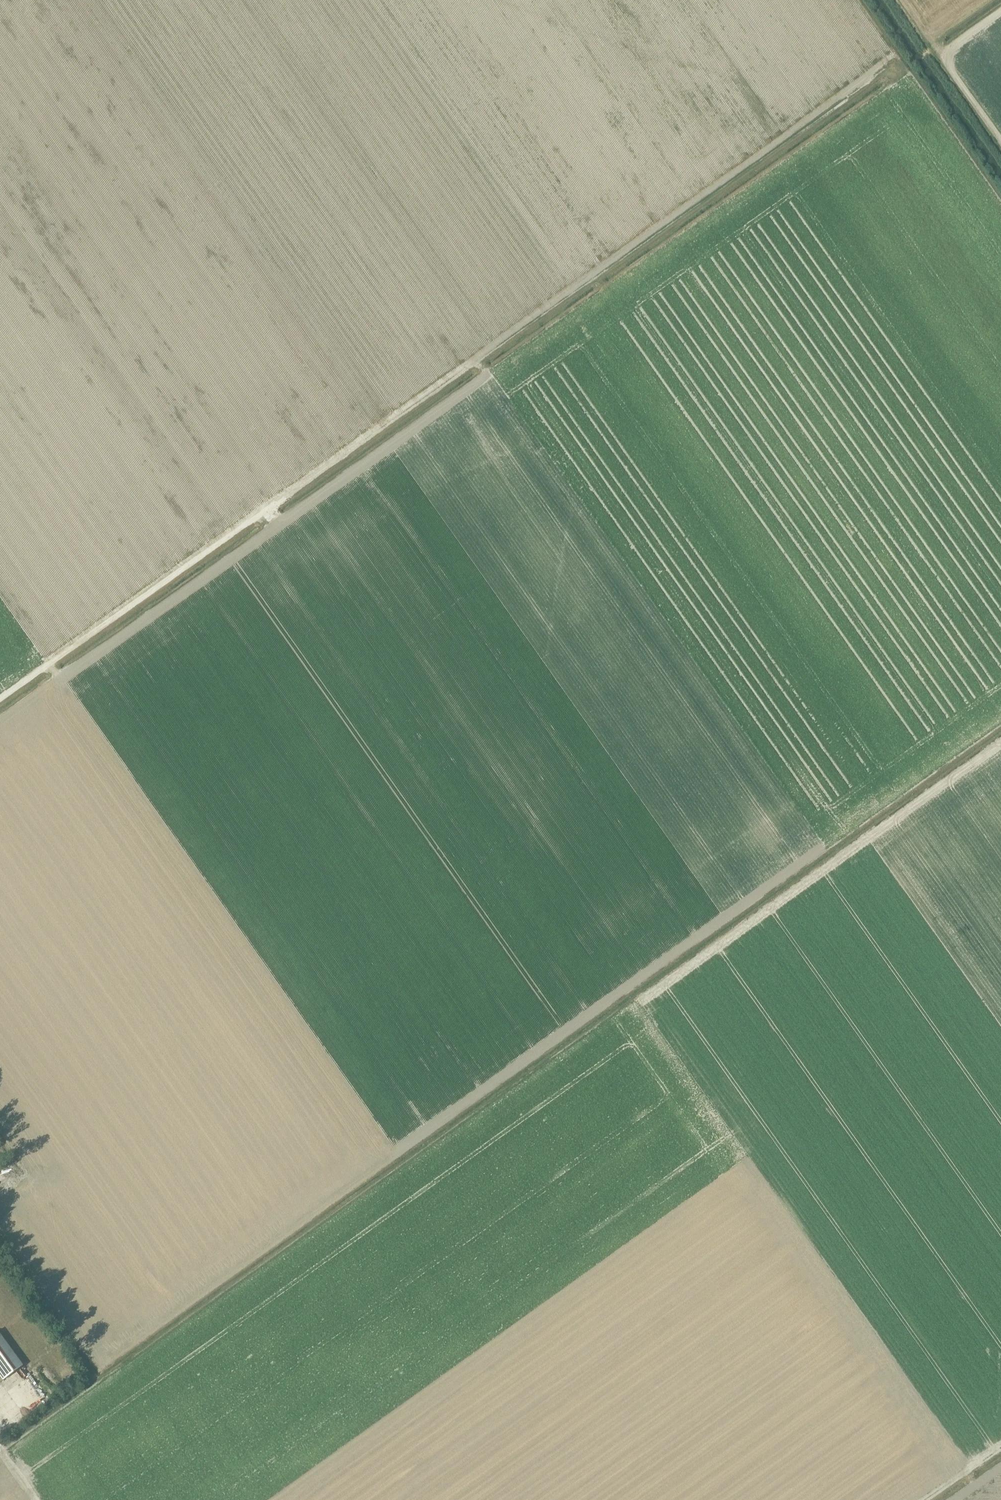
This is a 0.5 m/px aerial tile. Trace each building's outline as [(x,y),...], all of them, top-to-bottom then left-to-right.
[(23,1366),(0,1334),(0,1378),(2,1381),(23,1366)]
